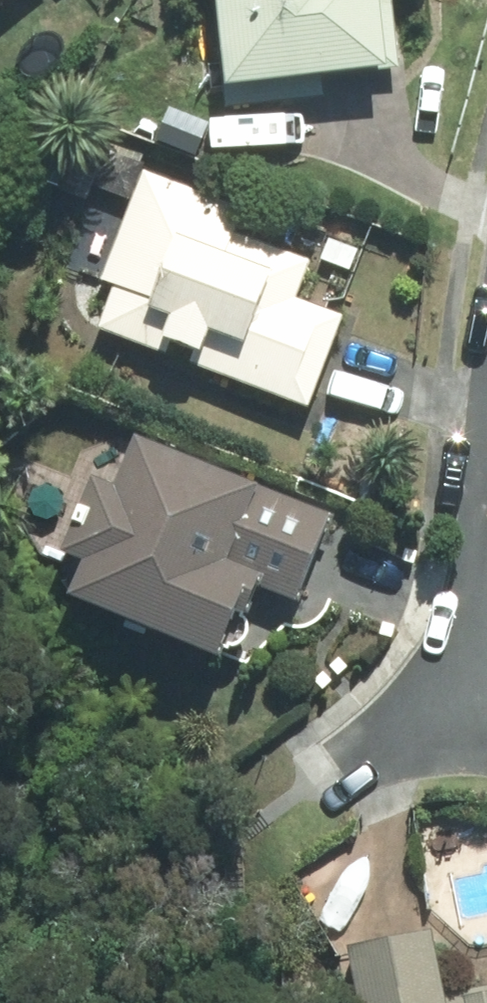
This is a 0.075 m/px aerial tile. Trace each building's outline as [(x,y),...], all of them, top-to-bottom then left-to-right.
[(332,100),(330,84),(404,75),(395,0),(220,0),(234,112),(332,100)] [(199,369),(319,415),(356,320),(306,301),(320,264),(242,235),(251,210),(151,173),(108,284),(123,290),(106,333),(176,359),(181,346),(204,356),(199,369)] [(360,251),(331,240),(323,261),(352,273),(360,251)] [(302,603),(337,515),(145,439),(125,487),(102,479),(71,556),(97,567),(84,600),(229,658),(249,606),(261,611),(270,590),(302,603)] [(428,938),(341,953),(349,1002),(486,1002),(486,986),(438,995),(428,938)]
